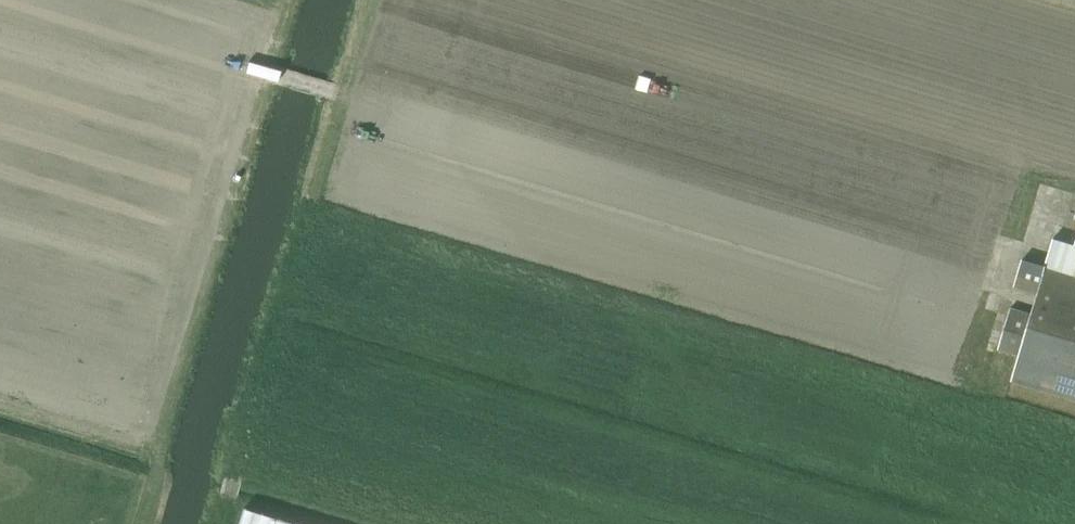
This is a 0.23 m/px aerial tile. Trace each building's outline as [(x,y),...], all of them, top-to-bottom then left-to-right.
[(1066,273),(1074,276),(1074,242),(1066,273)] [(1045,267),(1021,259),(1014,284),(1038,292),(1031,314),(1010,307),(998,348),(1018,354),(1011,380),(1074,399),(1074,276),(1066,273),(1045,267)] [(241,523),(298,523),(246,508),(241,523)]
